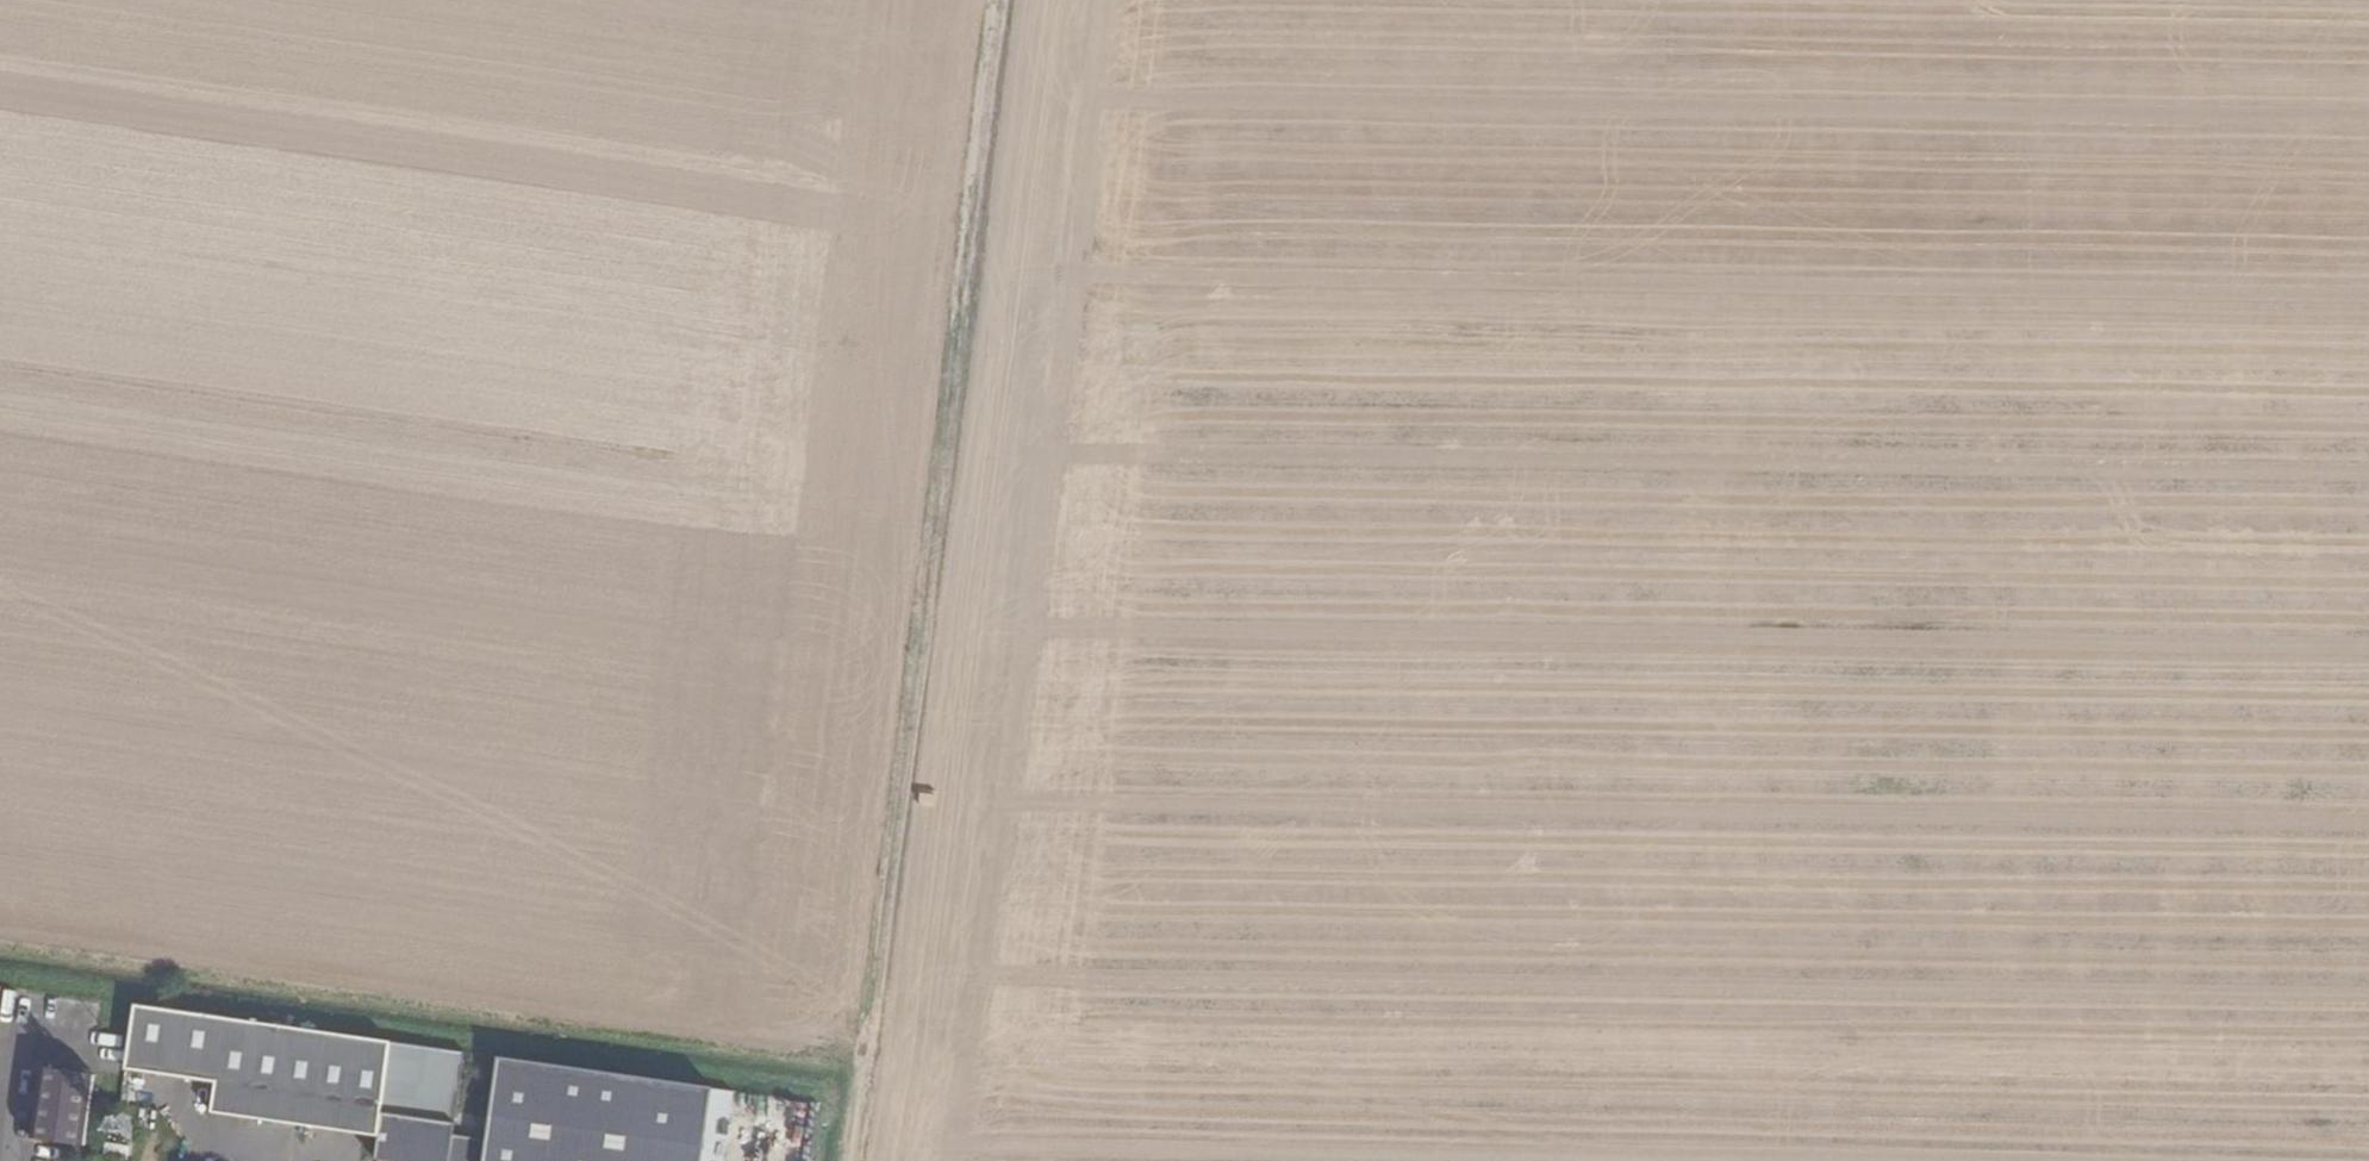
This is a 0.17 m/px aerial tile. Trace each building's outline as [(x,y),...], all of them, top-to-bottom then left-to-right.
[(212,1113),(382,1138),(385,1111),(395,1042),(137,1006),(128,1070),(216,1084),(212,1113)] [(716,1088),(502,1057),(490,1138),(457,1133),(459,1121),(385,1111),(382,1138),(379,1160),(705,1160),(716,1088)] [(30,1139),(86,1146),(97,1074),(41,1067),(30,1139)]
